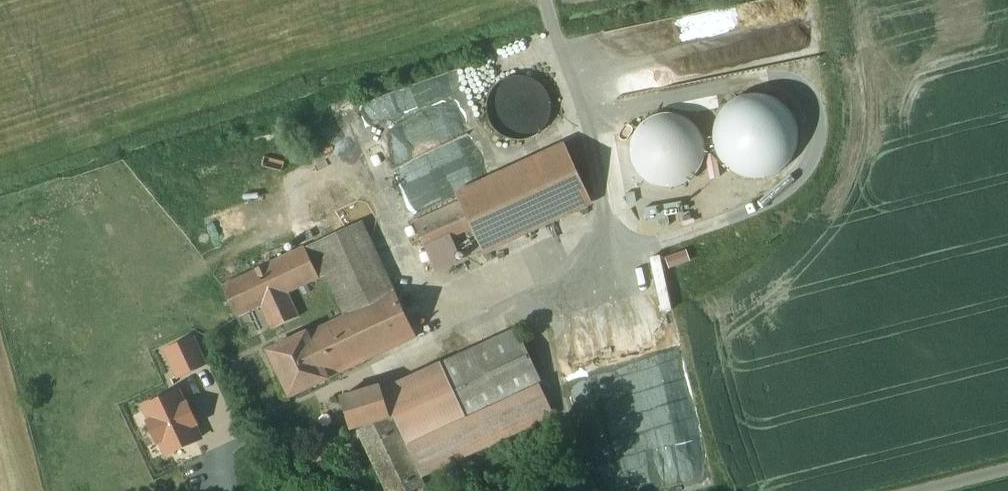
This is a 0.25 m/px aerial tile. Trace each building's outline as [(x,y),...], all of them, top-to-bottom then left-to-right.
[(516,75),(510,76),(505,78),(497,82),(494,85),(490,91),(487,97),(486,101),(485,107),(485,111),(487,119),(490,124),(493,129),(498,133),(504,137),(509,138),(515,140),(519,139),(523,139),(530,137),(537,133),(543,127),(545,123),(548,119),(550,109),(549,103),(548,96),(544,90),(540,85),(536,81),(530,78),(524,76),(520,75),(516,75)] [(746,94),(741,95),(737,97),(732,100),(728,103),(725,106),(722,109),(718,114),(716,120),(714,124),(713,128),(713,133),(713,137),(713,141),(714,145),(714,148),(715,151),(717,154),(719,158),(721,161),(724,165),(728,169),(733,172),(738,175),(741,176),(748,178),(756,179),(765,177),(769,176),(774,174),(777,172),(781,170),(784,167),(786,165),(789,162),(792,157),(795,152),(796,148),(797,144),(798,140),(798,135),(798,131),(797,127),(796,123),(795,119),(793,116),(791,112),(787,106),(783,103),(780,101),(774,97),(769,95),(764,94),(759,93),(753,93),(746,94)] [(672,113),(666,113),(659,114),(654,115),(651,117),(646,119),(644,121),(640,124),(638,128),(635,131),(633,135),(631,140),(631,144),(630,147),(630,151),(631,156),(632,161),(633,165),(636,171),(640,175),(644,179),(648,182),(653,184),(656,186),(661,187),(669,188),(675,187),(679,185),(684,183),(688,181),(692,178),(695,175),(697,173),(700,169),(702,164),(703,160),(704,156),(704,153),(704,149),(704,145),(704,142),(702,138),(701,134),(698,129),(694,124),(690,120),(686,118),(682,116),(678,114),(672,113)] [(564,144),(456,194),(460,202),(471,226),(476,238),(585,188),(564,144)] [(585,188),(476,238),(482,249),(591,200),(585,188)] [(460,202),(413,222),(425,246),(471,226),(460,202)] [(394,293),(361,220),(305,246),(317,278),(324,275),(345,315),(306,332),(305,331),(267,349),(289,395),(327,377),(327,376),(415,335),(395,292),(394,293)] [(305,246),(222,284),(236,315),(261,304),(272,327),(297,314),(285,291),(317,278),(305,246)] [(672,255),(675,264),(693,259),(690,250),(672,255)] [(669,253),(655,255),(662,309),(676,308),(669,253)] [(517,329),(439,364),(439,365),(465,420),(540,385),(543,384),(517,329)] [(201,335),(168,348),(180,378),(213,364),(201,335)] [(439,365),(383,391),(408,445),(422,476),(554,415),(540,385),(465,420),(439,365)] [(379,385),(340,397),(349,428),(356,426),(388,416),(379,385)] [(148,403),(168,456),(213,440),(199,398),(191,401),(187,389),(148,403)] [(388,416),(356,426),(386,490),(409,490),(421,485),(388,416)]
